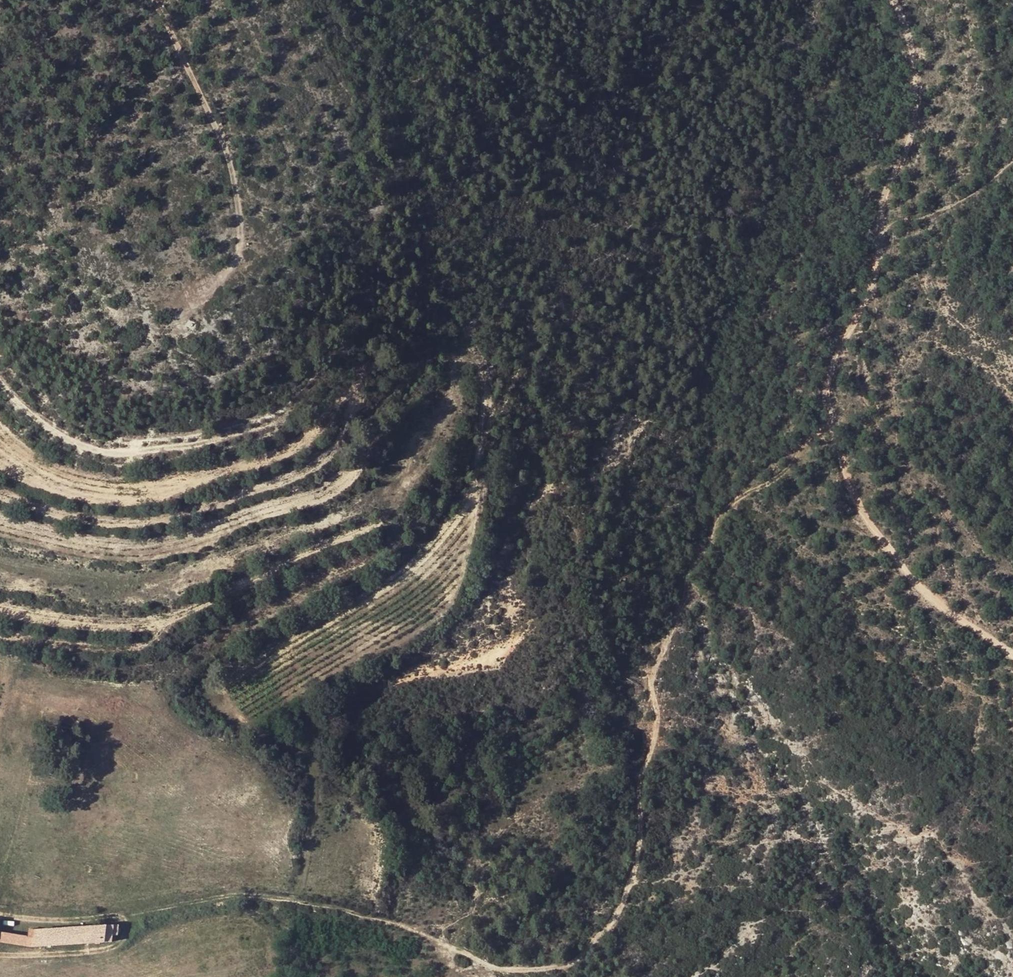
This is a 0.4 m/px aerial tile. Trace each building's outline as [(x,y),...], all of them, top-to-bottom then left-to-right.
[(38,762),(36,772),(48,775),(50,765),(38,762)] [(29,947),(104,942),(106,925),(29,928),(29,937),(29,947)] [(0,931),(0,942),(29,947),(29,937),(0,931)]
